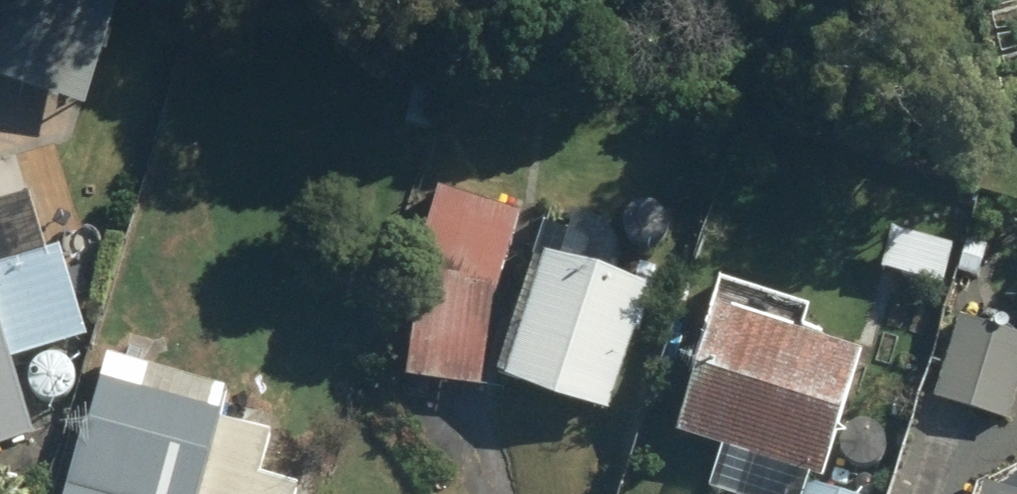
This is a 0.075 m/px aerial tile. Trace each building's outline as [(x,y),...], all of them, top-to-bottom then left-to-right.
[(83,96),(110,0),(0,0),(0,74),(83,96)] [(439,206),(413,302),(399,389),(478,402),(493,309),(515,225),(439,206)] [(907,217),(894,285),(942,294),(952,249),(936,246),(940,224),(907,217)] [(608,426),(645,304),(608,292),(620,257),(570,243),(559,277),(540,272),(503,394),(608,426)] [(28,436),(5,358),(74,339),(48,250),(0,263),(0,443),(28,436)] [(674,452),(819,493),(855,367),(710,326),(674,452)] [(959,329),(937,406),(1016,431),(1016,346),(959,329)] [(78,493),(272,493),(268,493),(282,448),(231,433),(237,412),(118,372),(78,493)]
